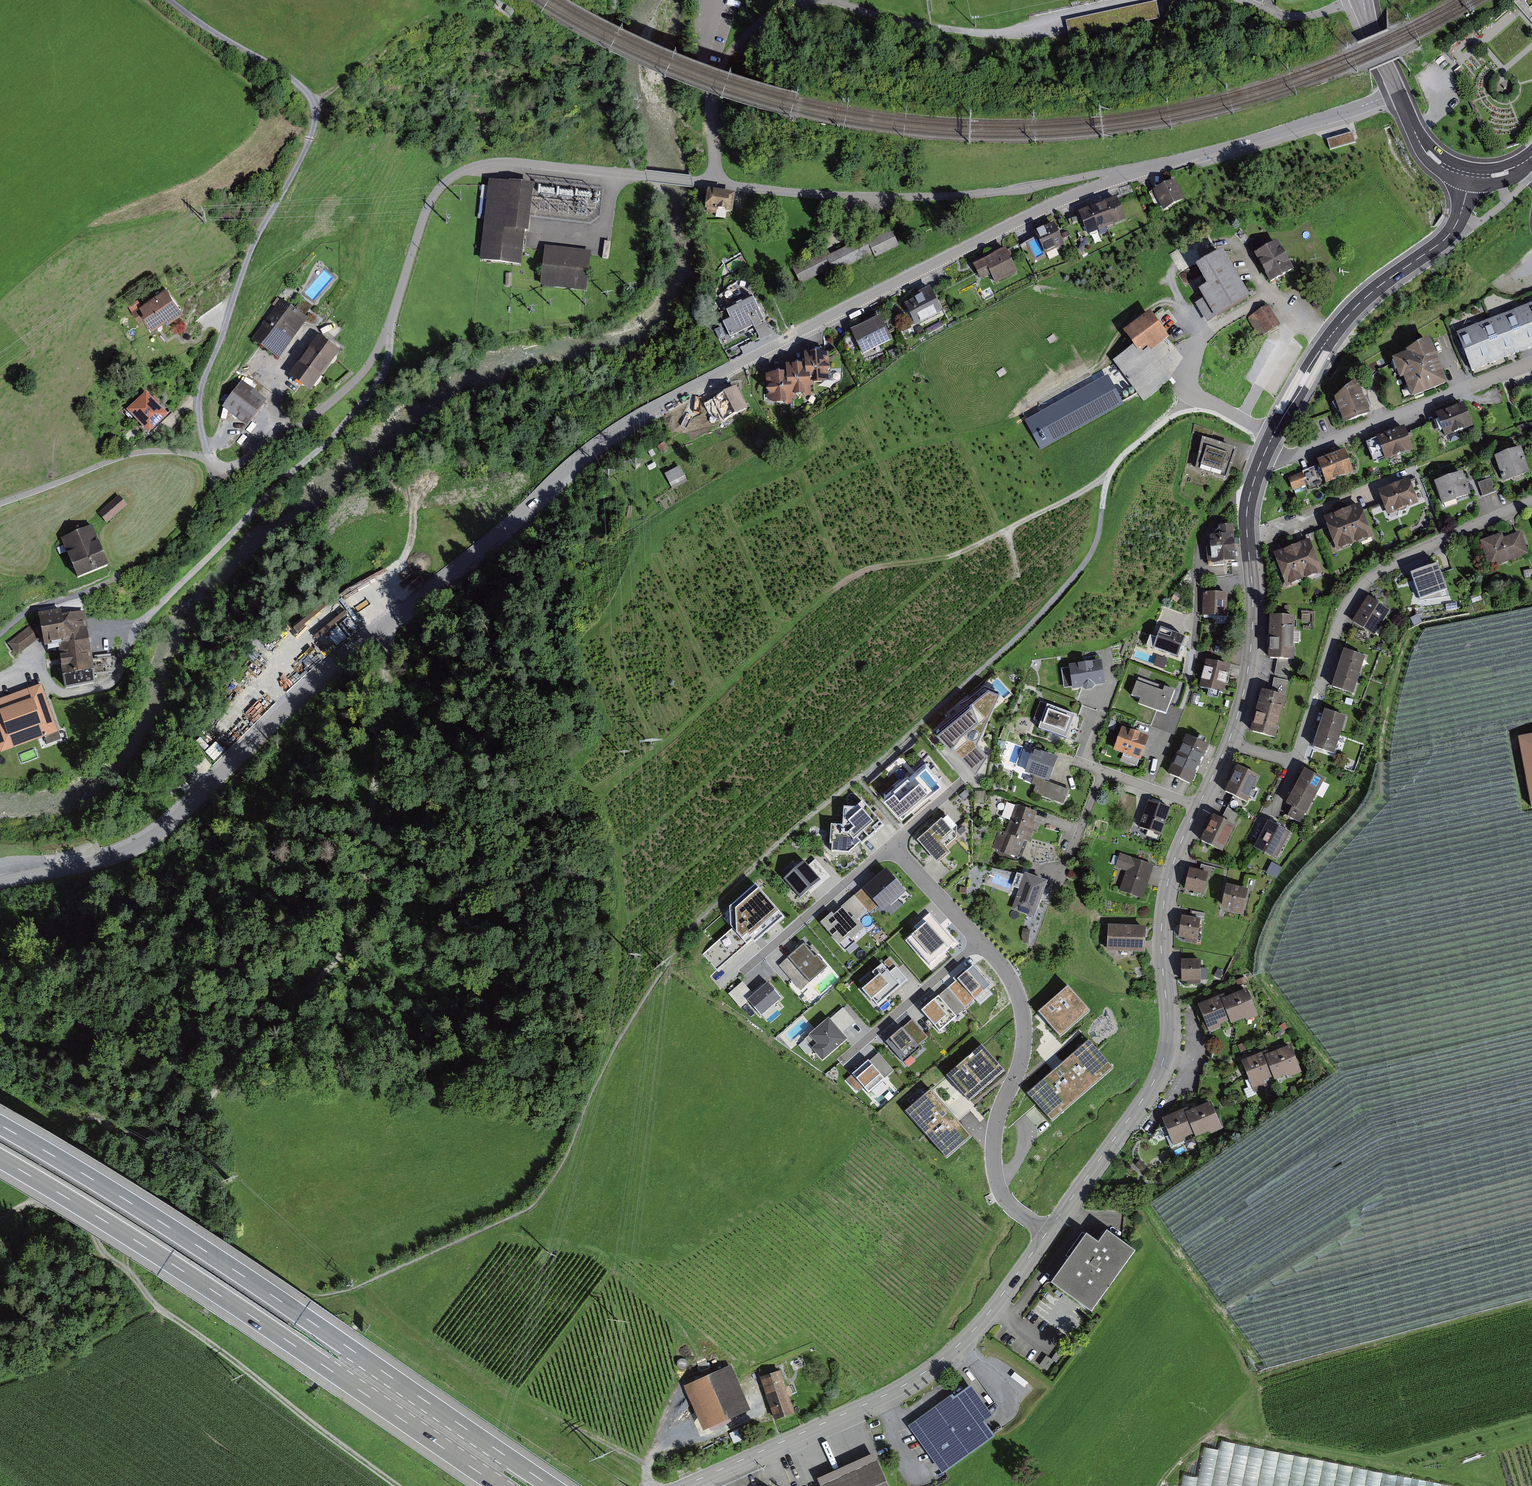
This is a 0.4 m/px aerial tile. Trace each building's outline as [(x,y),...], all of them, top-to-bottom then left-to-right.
[(1165,19),(1161,0),(1066,21),(1070,40),(1165,19)] [(1514,2),(1531,22),(1531,0),(1517,0),(1514,2)] [(1356,143),(1352,132),(1327,139),(1330,150),(1356,143)] [(489,181),(480,260),(522,265),(531,186),(489,181)] [(1149,195),(1161,217),(1181,207),(1169,185),(1149,195)] [(732,202),(702,199),(699,220),(730,223),(732,202)] [(1076,220),(1084,241),(1123,226),(1115,205),(1076,220)] [(1063,252),(1052,229),(1030,240),(1040,263),(1063,252)] [(821,262),(790,277),(797,294),(829,279),(830,279),(832,283),(869,265),(871,264),(872,267),(897,255),(889,238),(864,250),(863,251),(861,248),(824,266),(822,266),(821,262)] [(1294,268),(1278,239),(1255,252),(1271,281),(1294,268)] [(592,251),(545,245),(540,286),(587,291),(592,251)] [(1245,303),(1216,255),(1191,270),(1201,290),(1194,295),(1212,323),(1245,303)] [(1013,281),(1002,256),(968,271),(979,296),(1013,281)] [(176,313),(159,289),(129,311),(146,334),(176,313)] [(911,333),(938,319),(926,295),(899,309),(911,333)] [(762,330),(748,305),(714,322),(728,348),(762,330)] [(1280,324),(1269,306),(1249,318),(1260,337),(1280,324)] [(1467,377),(1531,352),(1531,306),(1451,337),(1467,377)] [(255,350),(273,364),(303,325),(285,311),(255,350)] [(1160,340),(1145,318),(1119,336),(1134,358),(1160,340)] [(876,323),(846,338),(858,362),(888,347),(876,323)] [(1412,396),(1447,383),(1429,336),(1406,349),(1407,353),(1393,358),(1400,377),(1404,377),(1412,396)] [(305,396),(335,355),(314,340),(284,381),(305,396)] [(1137,409),(1167,388),(1143,353),(1133,360),(1127,352),(1108,365),(1137,409)] [(826,387),(823,358),(797,361),(799,370),(780,372),(779,379),(761,381),(764,414),(789,411),(788,404),(807,403),(807,389),(826,387)] [(1345,422),(1369,412),(1357,379),(1336,397),(1345,422)] [(245,432),(261,411),(234,391),(218,411),(245,432)] [(746,415),(733,392),(699,410),(712,433),(746,415)] [(124,416),(148,442),(163,428),(139,402),(124,416)] [(1464,403),(1437,411),(1445,435),(1472,426),(1464,403)] [(1404,425),(1378,435),(1387,459),(1413,449),(1404,425)] [(1226,480),(1236,449),(1203,439),(1194,470),(1226,480)] [(1344,449),(1318,459),(1326,481),(1353,472),(1344,449)] [(1517,454),(1491,463),(1499,489),(1526,480),(1517,454)] [(666,472),(674,488),(689,481),(682,465),(666,472)] [(1306,487),(1305,474),(1291,476),(1293,488),(1306,487)] [(1459,478),(1430,487),(1438,512),(1467,503),(1459,478)] [(1490,479),(1478,484),(1483,496),(1489,494),(1495,491),(1490,479)] [(1405,486),(1374,497),(1384,523),(1415,511),(1405,486)] [(108,524),(128,507),(120,497),(99,514),(108,524)] [(1356,510),(1319,524),(1333,559),(1370,545),(1356,510)] [(78,580),(108,568),(91,525),(61,537),(78,580)] [(1490,567),(1528,554),(1520,532),(1505,538),(1503,533),(1481,541),(1490,567)] [(1233,570),(1230,539),(1204,541),(1207,572),(1233,570)] [(1305,547),(1270,560),(1283,594),(1318,581),(1305,547)] [(1449,596),(1438,563),(1419,570),(1411,573),(1420,600),(1449,596)] [(1226,619),(1227,594),(1205,592),(1204,617),(1226,619)] [(1370,642),(1386,618),(1365,603),(1348,628),(1370,642)] [(65,688),(95,683),(87,611),(64,616),(62,608),(40,613),(46,648),(59,644),(65,688)] [(37,622),(6,645),(16,658),(41,640),(37,622)] [(1292,622),(1267,622),(1266,665),(1290,666),(1292,622)] [(1156,647),(1181,656),(1189,637),(1164,627),(1156,647)] [(1350,702),(1362,663),(1339,656),(1327,695),(1350,702)] [(1073,663),(1075,686),(1109,683),(1106,660),(1073,663)] [(1223,693),(1230,666),(1207,660),(1200,687),(1223,693)] [(1140,703),(1169,713),(1177,689),(1168,686),(1167,690),(1139,680),(1133,695),(1142,698),(1140,703)] [(0,700),(0,748),(2,755),(59,734),(41,685),(0,700)] [(987,686),(936,730),(975,774),(987,754),(976,742),(998,691),(987,686)] [(1284,705),(1259,698),(1247,739),(1272,746),(1284,705)] [(1042,726),(1068,737),(1078,714),(1051,703),(1042,726)] [(1045,719),(1048,710),(1041,707),(1038,716),(1045,719)] [(1330,760),(1342,723),(1323,717),(1310,754),(1330,760)] [(1126,725),(1117,749),(1144,759),(1153,736),(1126,725)] [(1522,737),(1531,789),(1531,735),(1522,737)] [(1209,746),(1187,736),(1169,773),(1191,783),(1209,746)] [(1046,787),(1055,763),(1031,754),(1022,778),(1046,787)] [(892,794),(910,813),(949,779),(932,759),(892,794)] [(1301,823),(1324,779),(1305,769),(1287,803),(1292,806),(1287,816),(1301,823)] [(1257,784),(1234,773),(1221,800),(1244,811),(1257,784)] [(1029,800),(1060,812),(1065,797),(1035,785),(1029,800)] [(969,796),(965,791),(960,796),(964,800),(969,796)] [(980,791),(975,791),(975,803),(985,804),(985,792),(980,791)] [(843,826),(831,825),(830,844),(832,844),(831,852),(849,853),(860,844),(862,846),(884,825),(863,801),(856,808),(844,807),(843,826)] [(1161,834),(1170,809),(1165,807),(1148,801),(1139,826),(1161,834)] [(1022,848),(1033,819),(1013,811),(1002,840),(1000,839),(993,858),(1013,864),(1020,847),(1022,848)] [(957,853),(949,843),(960,834),(949,820),(925,840),(945,863),(957,853)] [(1277,858),(1291,833),(1268,821),(1255,847),(1277,858)] [(1230,832),(1209,823),(1198,849),(1219,858),(1230,832)] [(1062,833),(1046,828),(1042,841),(1058,845),(1060,839),(1062,833)] [(1150,875),(1153,867),(1120,856),(1116,866),(1126,870),(1120,889),(1142,898),(1150,875)] [(804,862),(784,879),(800,898),(808,891),(811,894),(830,878),(815,859),(808,865),(804,862)] [(885,868),(854,895),(868,911),(869,912),(878,905),(884,912),(906,892),(885,868)] [(1046,884),(1017,874),(1012,887),(1020,889),(1012,910),(1034,917),(1046,884)] [(1207,880),(1185,876),(1181,898),(1202,902),(1207,880)] [(784,918),(756,885),(721,914),(749,947),(784,918)] [(1247,898),(1222,893),(1218,916),(1242,921),(1247,898)] [(854,895),(821,923),(840,944),(848,936),(851,940),(864,929),(857,920),(868,911),(854,895)] [(955,943),(933,918),(930,914),(914,928),(917,932),(908,941),(929,966),(955,943)] [(1198,925),(1178,923),(1175,944),(1182,945),(1182,950),(1194,951),(1198,925)] [(1143,933),(1105,931),(1103,957),(1141,959),(1143,933)] [(809,983),(827,968),(806,943),(789,958),(809,983)] [(863,989),(878,1006),(908,981),(893,964),(888,959),(872,972),(877,978),(863,989)] [(1198,966),(1177,966),(1178,988),(1184,988),(1184,992),(1199,992),(1198,988),(1198,966)] [(1071,981),(1037,1008),(1059,1036),(1093,1009),(1071,981)] [(767,983),(747,1001),(761,1017),(781,998),(767,983)] [(922,1011),(938,1031),(965,1009),(948,989),(922,1011)] [(1255,1024),(1244,996),(1222,1005),(1220,1002),(1194,1012),(1206,1040),(1227,1031),(1227,1033),(1241,1027),(1243,1029),(1255,1024)] [(821,1062),(848,1040),(829,1018),(809,1035),(817,1045),(812,1050),(821,1062)] [(913,1020),(885,1043),(900,1060),(927,1037),(913,1020)] [(982,1045),(946,1076),(969,1103),(1004,1072),(982,1045)] [(1038,1101),(1051,1116),(1109,1067),(1096,1052),(1072,1072),(1063,1063),(1054,1071),(1062,1081),(1038,1101)] [(878,1053),(845,1081),(856,1094),(862,1089),(867,1095),(894,1072),(889,1066),(878,1053)] [(1299,1082),(1288,1054),(1266,1063),(1264,1060),(1238,1070),(1250,1099),(1271,1089),(1272,1091),(1285,1086),(1287,1088),(1299,1082)] [(931,1089),(905,1111),(946,1160),(972,1138),(931,1089)] [(1220,1138),(1209,1110),(1187,1119),(1186,1115),(1159,1125),(1171,1154),(1192,1144),(1193,1147),(1207,1141),(1208,1143),(1220,1138)] [(1054,1281),(1095,1310),(1139,1249),(1110,1228),(1101,1240),(1090,1231),(1054,1281)] [(1054,1362),(1046,1356),(1040,1366),(1047,1371),(1054,1362)] [(687,1386),(705,1429),(752,1409),(733,1366),(687,1386)] [(786,1393),(779,1371),(761,1378),(775,1419),(793,1413),(786,1393)] [(974,1383),(912,1426),(945,1473),(999,1435),(989,1421),(996,1415),(974,1383)] [(1222,1443),(1221,1448),(1206,1445),(1200,1476),(1185,1474),(1183,1485),(1476,1485),(1222,1443)] [(822,1478),(826,1485),(894,1485),(879,1452),(822,1478)]
